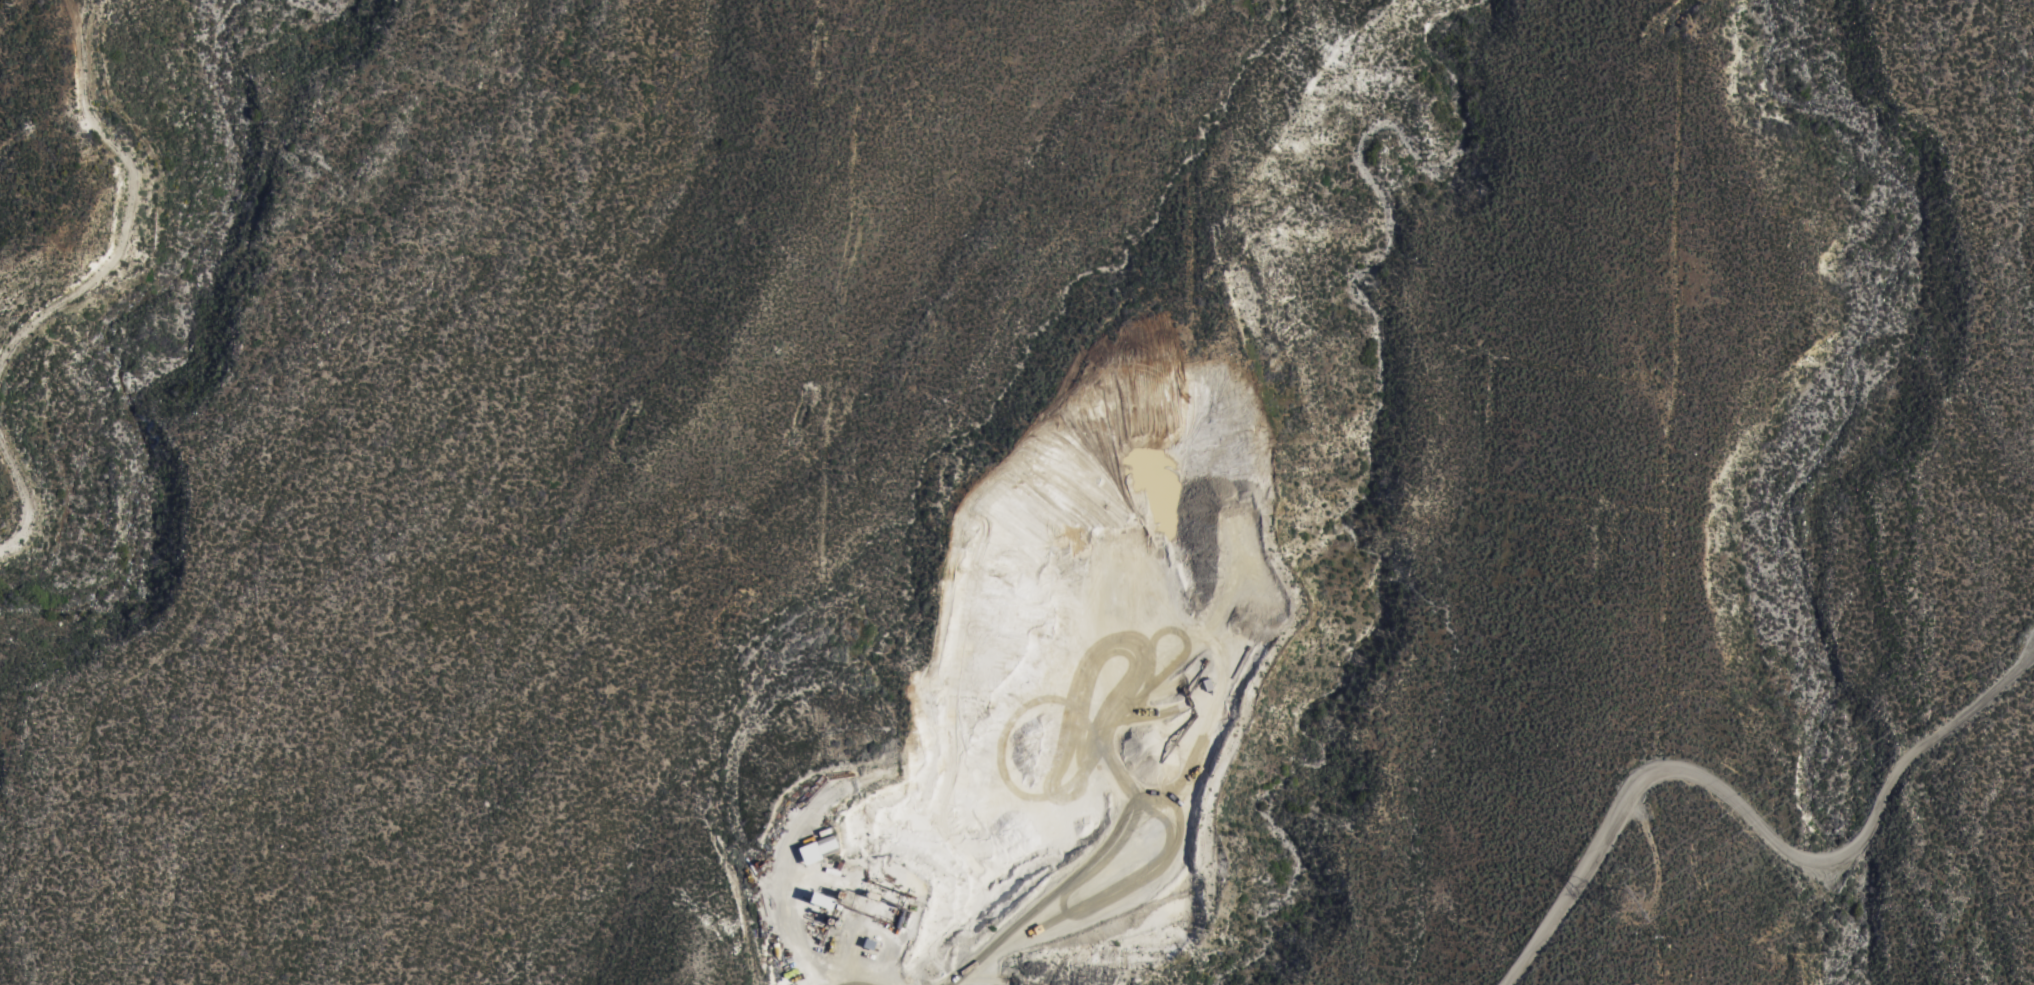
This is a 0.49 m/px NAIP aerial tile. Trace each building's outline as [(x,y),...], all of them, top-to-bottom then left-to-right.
[(817,850),(818,853),(819,853),(823,862),(821,863),(823,868),(789,881),(782,863),(817,850)] [(812,900),(834,909),(838,898),(816,889),(812,900)]
